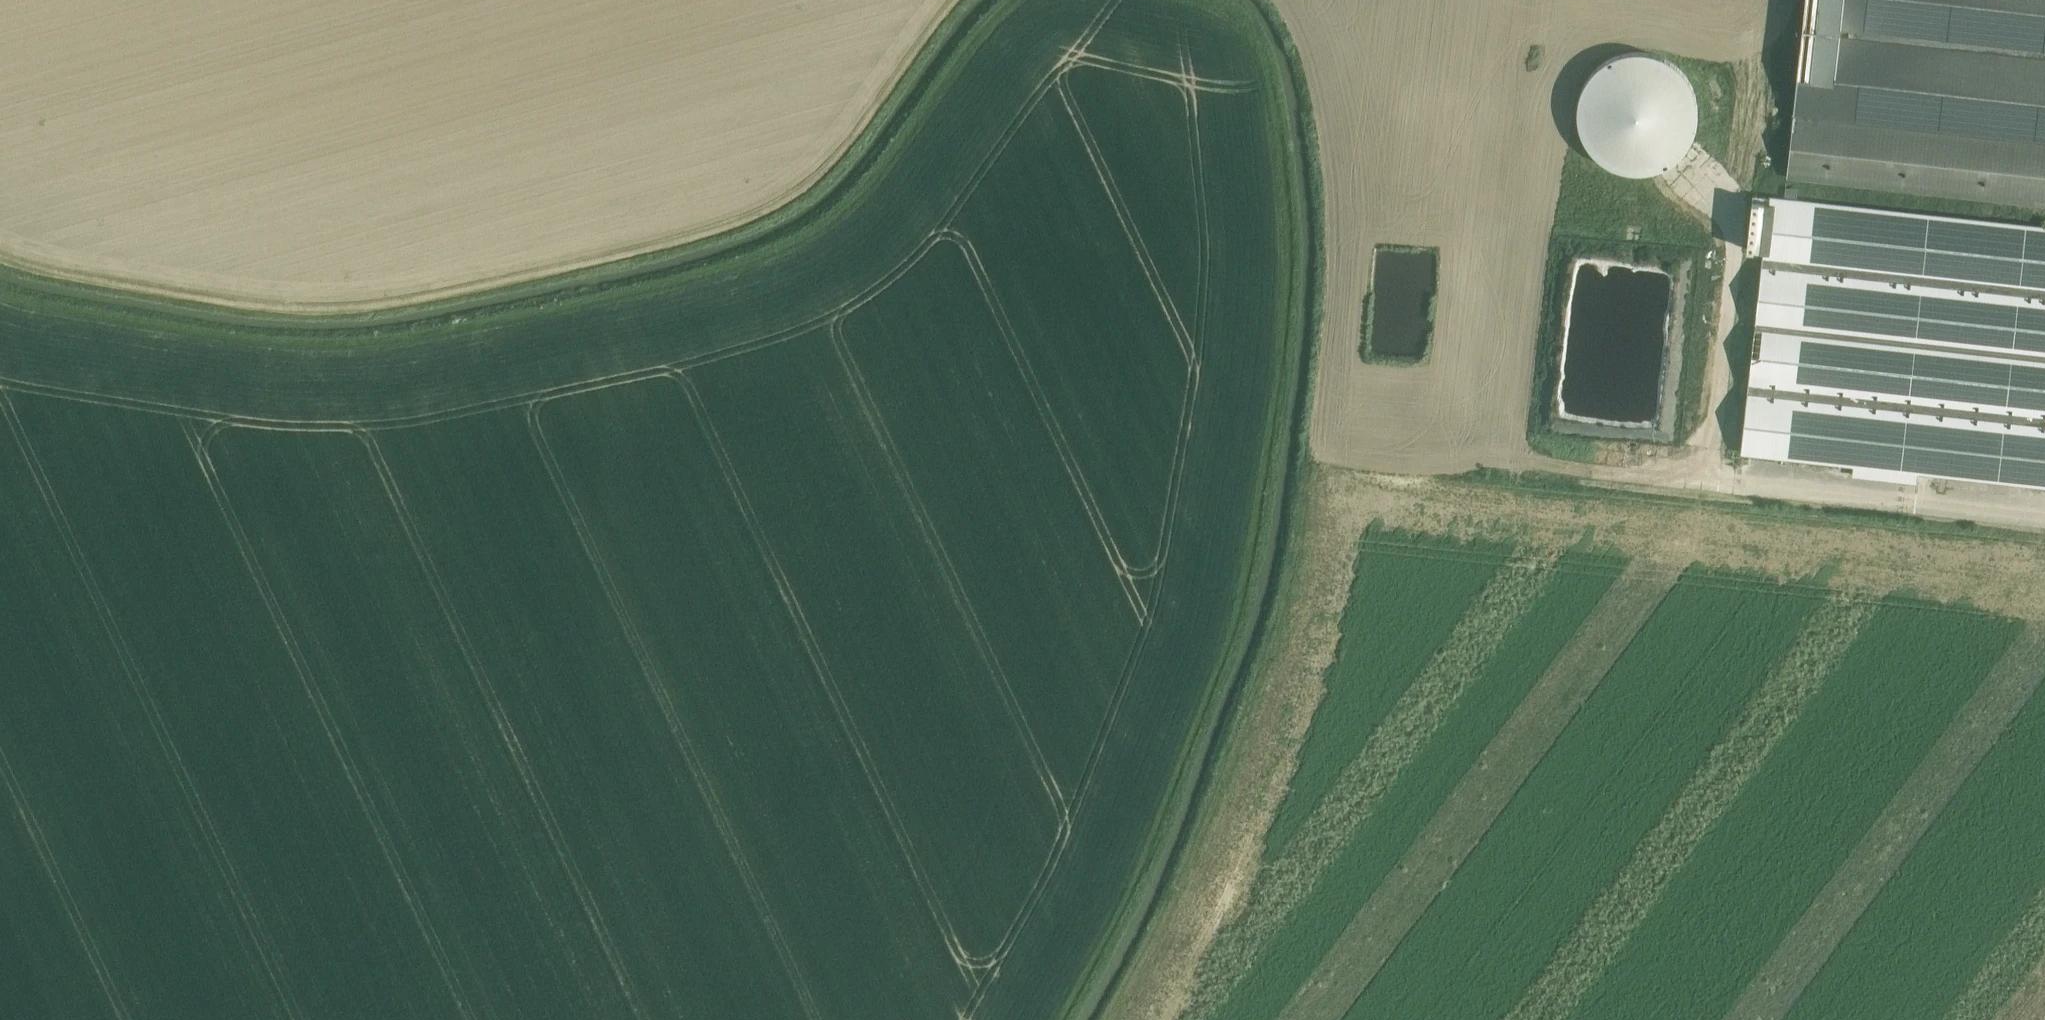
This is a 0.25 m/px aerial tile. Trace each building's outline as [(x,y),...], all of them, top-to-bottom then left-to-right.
[(1794,115),(1787,177),(2044,206),(2044,0),(1807,0),(1794,115)] [(1631,157),(1669,158),(1684,126),(1684,123),(1688,123),(1689,105),(1679,100),(1684,87),(1673,87),(1673,75),(1649,64),(1667,65),(1651,58),(1597,57),(1597,69),(1599,69),(1599,84),(1576,84),(1593,92),(1584,110),(1582,110),(1582,149),(1631,171),(1631,157)] [(1750,195),(1745,235),(1769,237),(1774,198),(1750,195)] [(1748,433),(1746,453),(2044,485),(2044,227),(1774,198),(1769,237),(1748,433)]
